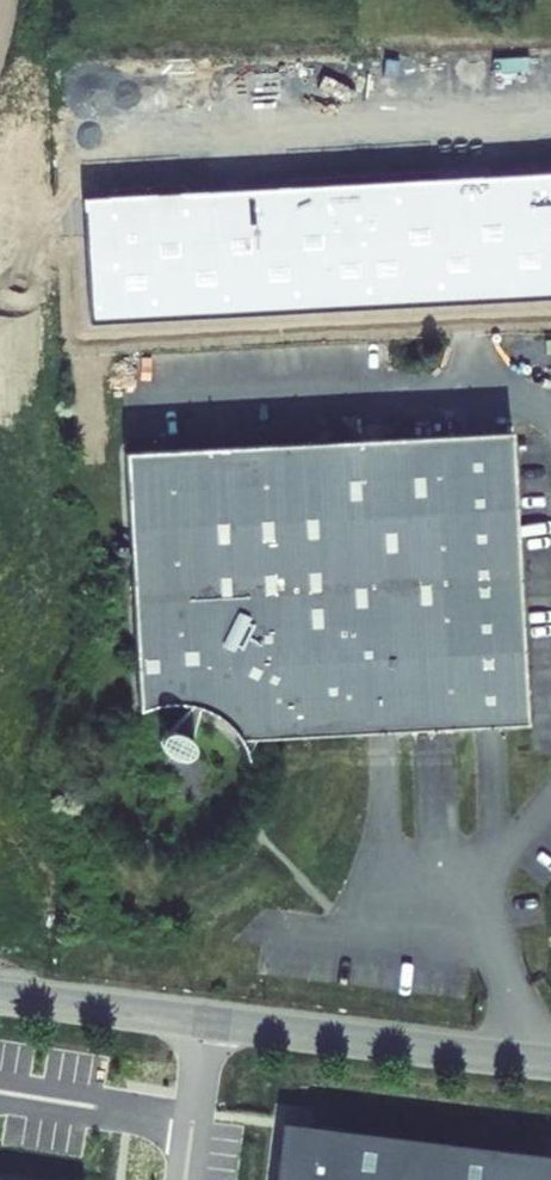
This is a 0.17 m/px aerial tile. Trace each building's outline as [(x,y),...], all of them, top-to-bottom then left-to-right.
[(80,195),(87,321),(550,294),(550,169),(80,195)] [(511,433),(125,451),(137,706),(153,701),(168,700),(180,702),(164,723),(157,729),(155,738),(159,745),(170,751),(181,751),(185,744),(193,705),(207,709),(220,722),(235,744),(524,730),(511,433)] [(281,1122),(274,1179),(550,1179),(550,1154),(281,1122)]
